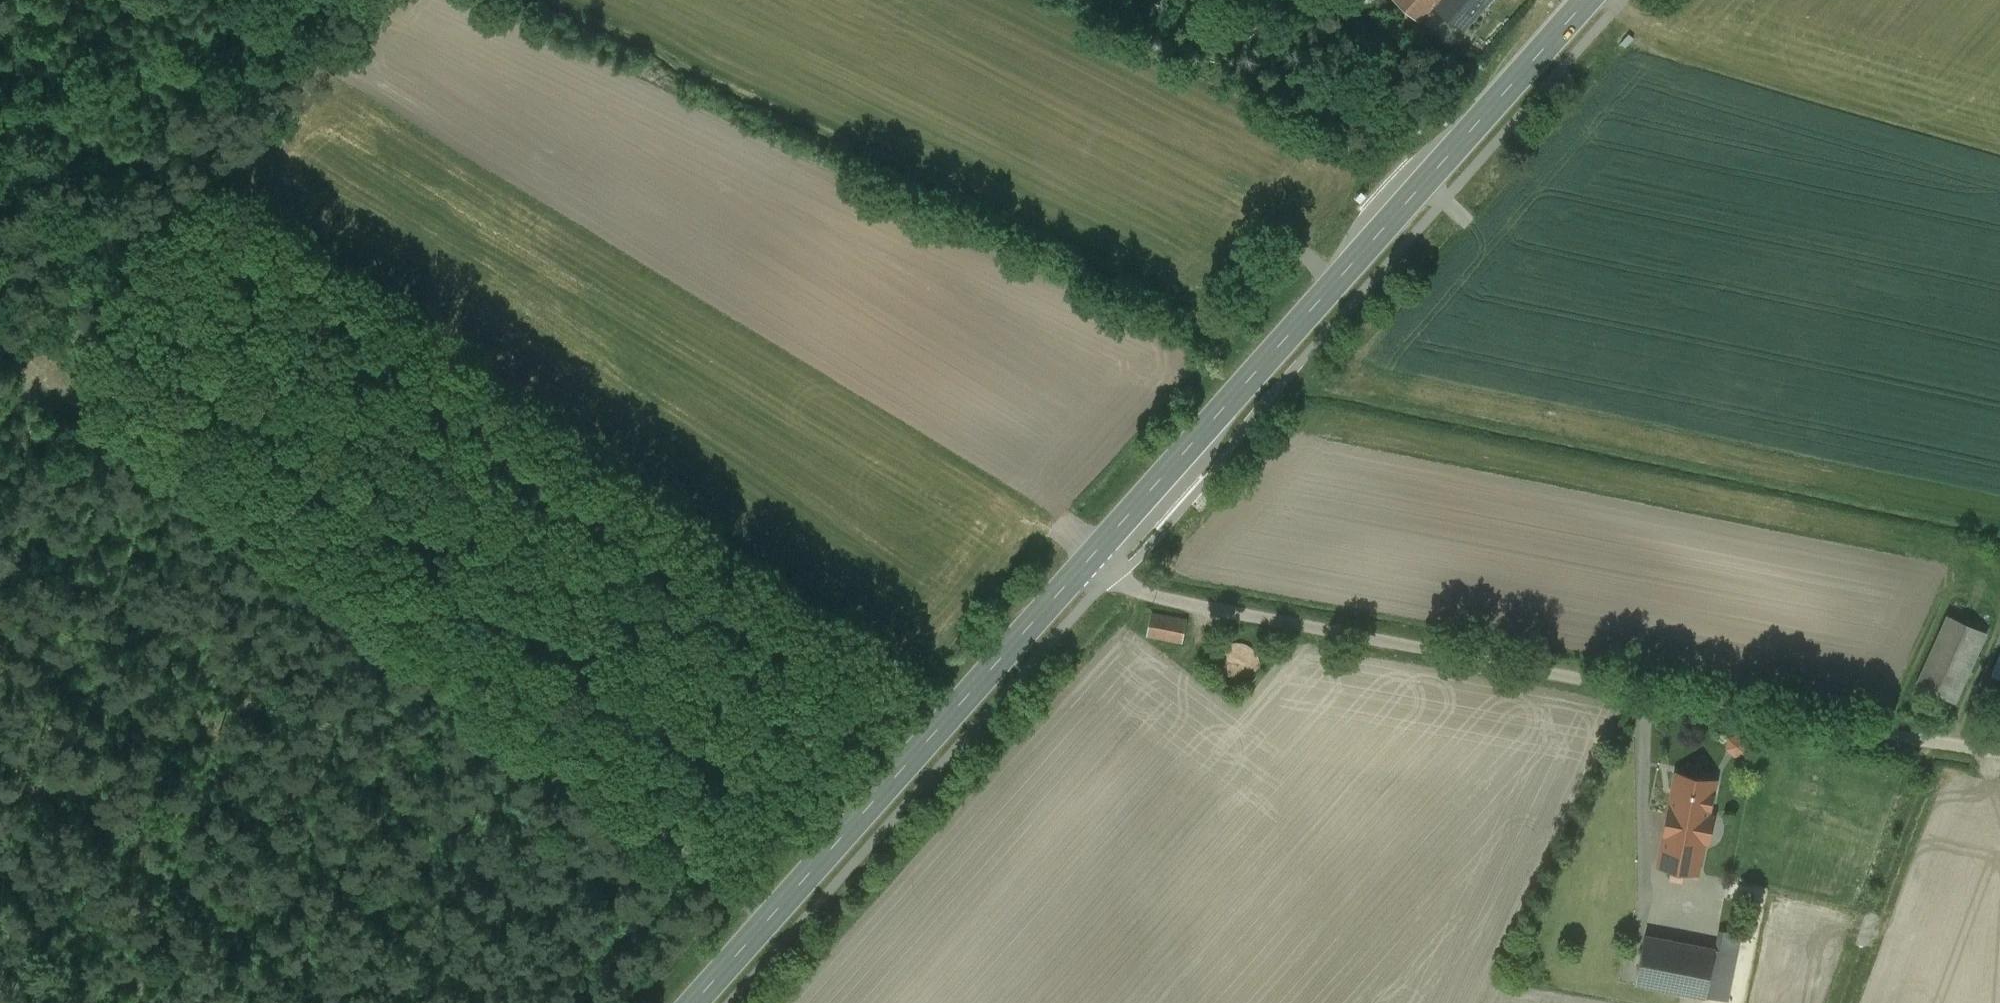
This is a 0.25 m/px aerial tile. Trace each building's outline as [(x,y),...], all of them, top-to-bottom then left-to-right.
[(1501,0),(1405,0),(1422,18),(1434,7),(1461,37),(1501,0)] [(1201,618),(1152,609),(1147,636),(1196,645),(1201,618)] [(1947,619),(1916,692),(1951,707),(1982,633),(1947,619)] [(1258,667),(1259,663),(1258,658),(1257,653),(1254,649),(1251,645),(1246,641),(1243,640),(1239,638),(1233,638),(1225,640),(1221,642),(1216,646),(1211,653),(1210,658),(1210,664),(1210,669),(1212,673),(1217,680),(1222,684),(1227,686),(1231,687),(1236,687),(1244,685),(1248,682),(1252,679),(1254,676),(1257,671),(1258,667)] [(1732,753),(1751,750),(1748,731),(1729,734),(1732,753)] [(1676,767),(1660,863),(1701,870),(1717,773),(1676,767)] [(1643,942),(1635,985),(1708,999),(1717,956),(1643,942)]
